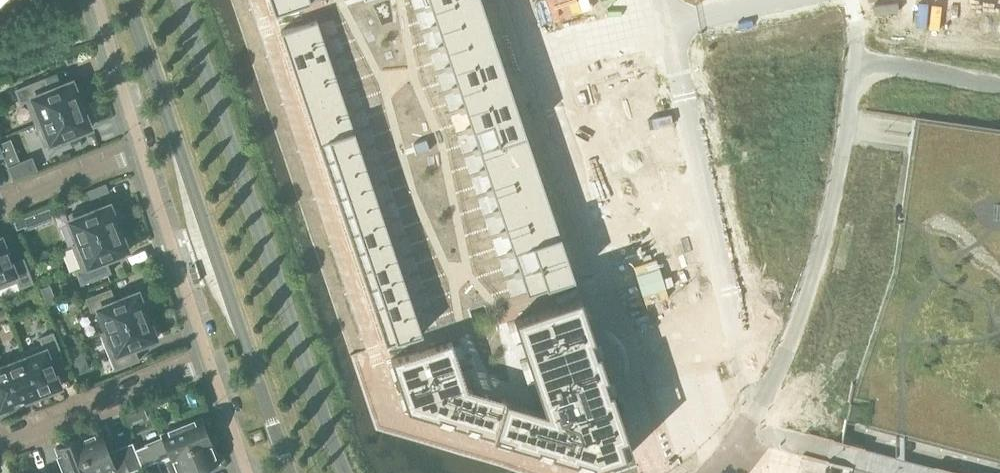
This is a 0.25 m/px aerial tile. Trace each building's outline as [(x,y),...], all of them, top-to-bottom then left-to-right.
[(274,13),(311,1),(310,0),(270,0),(274,13)] [(430,5),(431,8),(436,22),(437,25),(484,9),(481,0),(444,0),(430,5)] [(484,9),(437,25),(438,28),(443,43),(444,46),(491,30),(484,9)] [(316,19),(280,31),(287,50),(323,38),(322,36),(316,19)] [(436,22),(430,24),(432,30),(438,28),(437,25),(436,22)] [(491,30),(444,46),(445,49),(450,63),(451,66),(498,50),(491,30)] [(323,38),(287,50),(293,68),(329,56),(328,54),(324,40),(323,38)] [(443,43),(437,45),(439,51),(445,49),(444,46),(443,43)] [(498,50),(451,66),(452,69),(457,84),(458,87),(505,71),(498,50)] [(329,56),(293,68),(299,87),(335,74),(335,73),(330,58),(329,56)] [(450,63),(444,65),(446,71),(452,69),(451,66),(450,63)] [(505,71),(458,87),(459,90),(464,104),(465,107),(512,91),(505,71)] [(335,74),(299,87),(305,105),(341,93),(341,91),(336,76),(335,74)] [(41,121),(86,103),(80,88),(75,89),(72,81),(50,90),(45,78),(15,89),(21,103),(26,101),(35,124),(41,122),(41,121)] [(457,84),(451,86),(453,92),(459,90),(458,87),(457,84)] [(512,91),(465,107),(466,110),(471,124),(472,127),(519,112),(512,91)] [(341,93),(305,105),(311,123),(347,111),(347,109),(342,95),(341,93)] [(92,118),(86,103),(41,121),(41,122),(35,124),(44,147),(52,143),(54,149),(70,142),(68,137),(90,128),(87,120),(92,118)] [(464,104),(458,106),(460,112),(466,110),(465,107),(464,104)] [(347,111),(311,123),(318,142),(354,130),(353,128),(348,113),(347,111)] [(519,112),(472,127),(473,131),(478,146),(479,149),(526,133),(519,112)] [(471,124),(464,126),(467,133),(473,131),(472,127),(471,124)] [(354,130),(318,142),(324,160),(360,148),(359,146),(354,132),(354,130)] [(526,133),(479,149),(480,152),(485,166),(486,169),(533,154),(526,133)] [(412,142),(416,152),(429,148),(426,138),(412,142)] [(478,146),(472,148),(474,154),(480,152),(479,149),(478,146)] [(360,148),(324,160),(330,178),(366,166),(365,164),(361,150),(360,148)] [(533,154),(486,169),(487,172),(491,187),(493,190),(539,174),(533,154)] [(13,180),(37,170),(32,157),(8,167),(10,172),(13,179),(13,180)] [(366,166),(330,178),(336,197),(372,184),(371,182),(367,168),(366,166)] [(485,166),(478,168),(481,174),(487,172),(486,169),(485,166)] [(539,174),(493,190),(494,193),(498,207),(499,210),(546,194),(539,174)] [(372,184),(336,197),(342,215),(378,203),(378,201),(373,186),(372,184)] [(491,187),(485,189),(487,195),(494,193),(493,190),(491,187)] [(546,194),(499,210),(500,213),(505,228),(506,231),(553,215),(546,194)] [(378,203),(342,215),(348,233),(384,221),(384,219),(379,205),(378,203)] [(78,243),(78,244),(123,226),(117,210),(113,212),(110,204),(86,213),(84,208),(69,214),(72,219),(69,220),(78,243)] [(498,207),(492,209),(494,215),(500,213),(499,210),(498,207)] [(25,231),(38,226),(33,214),(14,222),(17,230),(24,227),(25,231)] [(553,215),(506,231),(507,234),(512,248),(513,251),(560,235),(553,215)] [(384,221),(348,233),(354,251),(390,239),(390,237),(385,223),(384,221)] [(129,241),(123,226),(78,244),(78,243),(72,245),(81,267),(75,269),(82,284),(111,272),(106,260),(128,251),(125,243),(129,241)] [(505,228),(499,230),(501,236),(507,234),(506,231),(505,228)] [(560,235),(513,251),(514,254),(519,269),(520,272),(567,256),(560,235)] [(17,281),(20,288),(33,282),(24,258),(11,263),(7,250),(6,250),(1,238),(0,238),(0,288),(17,281)] [(390,239),(354,251),(360,269),(397,257),(396,255),(391,241),(390,239)] [(512,248),(506,250),(508,256),(514,254),(513,251),(512,248)] [(567,256),(520,272),(521,275),(527,293),(574,278),(567,256)] [(397,257),(360,269),(367,288),(403,275),(402,273),(397,259),(397,257)] [(519,269),(513,271),(515,277),(521,275),(520,272),(519,269)] [(403,275),(367,288),(373,306),(409,294),(408,292),(403,277),(403,275)] [(106,331),(107,332),(152,314),(145,298),(141,300),(138,292),(115,301),(111,289),(87,298),(92,311),(97,309),(106,331)] [(48,313),(56,310),(50,293),(41,296),(48,313)] [(409,294),(373,306),(379,324),(415,312),(414,310),(409,296),(409,294)] [(451,338),(390,359),(391,362),(395,361),(400,375),(396,376),(402,393),(405,391),(409,404),(406,406),(408,410),(438,419),(439,415),(453,419),(452,423),(467,427),(468,424),(478,427),(477,430),(496,436),(497,432),(510,436),(509,440),(537,448),(538,445),(551,448),(550,452),(576,459),(577,456),(592,460),(593,465),(597,464),(605,461),(607,460),(619,456),(621,456),(625,454),(623,447),(620,438),(624,437),(627,436),(626,432),(620,414),(611,388),(608,389),(604,376),(607,375),(598,349),(596,343),(594,337),(593,332),(587,315),(580,295),(533,311),(514,318),(532,373),(510,380),(460,365),(451,338)] [(5,309),(0,310),(0,324),(9,320),(5,309)] [(415,312),(379,324),(385,343),(421,331),(416,314),(415,312)] [(115,370),(139,360),(134,348),(156,339),(153,331),(158,329),(152,314),(107,332),(106,331),(101,333),(115,370)] [(10,321),(3,324),(5,331),(13,328),(10,321)] [(22,352),(24,358),(25,358),(40,395),(60,387),(55,374),(56,374),(51,361),(63,356),(53,332),(40,338),(42,344),(22,352)] [(146,356),(149,364),(160,359),(157,352),(146,356)] [(24,358),(5,366),(20,403),(25,401),(40,395),(25,358),(24,358)] [(5,366),(0,368),(0,411),(14,405),(20,403),(5,366)] [(850,403),(847,419),(862,422),(865,406),(850,403)] [(158,460),(170,455),(210,440),(202,418),(194,421),(193,420),(168,430),(169,431),(161,434),(162,438),(135,449),(142,467),(158,460)] [(130,472),(120,448),(109,452),(100,429),(77,439),(91,472),(127,472),(130,472)] [(77,439),(55,447),(58,455),(57,456),(64,472),(91,472),(77,439)] [(210,440),(170,455),(158,460),(164,472),(194,472),(220,463),(210,440)] [(120,448),(130,472),(142,467),(135,449),(133,443),(120,448)]
